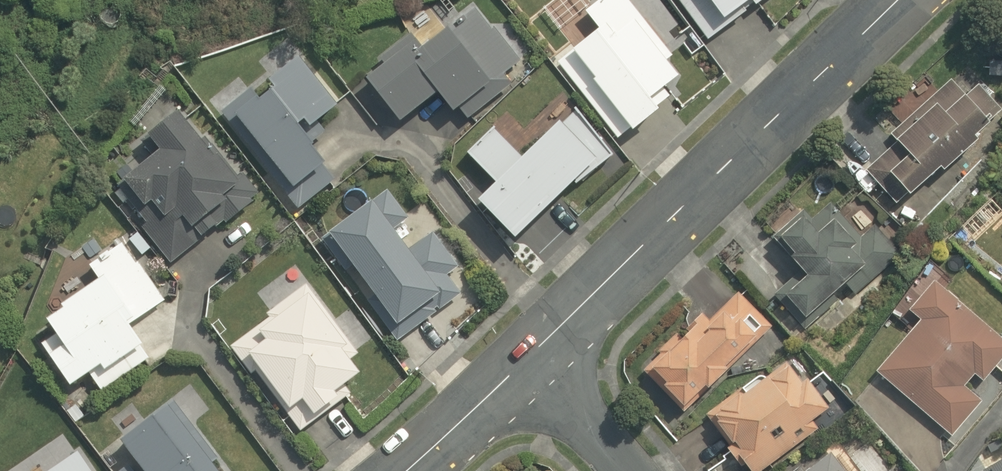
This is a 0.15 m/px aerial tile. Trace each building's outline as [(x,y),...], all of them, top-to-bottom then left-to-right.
[(561,60),(623,140),(635,131),(639,136),(671,111),(661,98),(690,75),(632,0),(613,0),(593,16),(607,34),(582,54),(572,41),(556,53),(561,60)] [(711,42),(768,0),(680,0),(711,42)] [(369,74),(372,78),(412,124),(445,96),(464,118),(530,61),(489,14),(439,57),(417,32),(369,74)] [(224,118),(301,211),(346,174),(313,133),(351,102),(308,50),(224,118)] [(960,78),(893,136),(900,145),(872,170),(905,208),(1000,124),(960,78)] [(526,239),(616,154),(577,112),(538,148),(510,118),(473,153),(502,185),(488,198),(526,239)] [(117,189),(120,193),(178,265),(257,201),(188,115),(157,140),(165,150),(117,189)] [(396,192),(325,247),(399,342),(464,291),(449,273),(463,262),(436,226),(415,242),(400,223),(413,213),(396,192)] [(805,330),(811,325),(849,290),(856,297),(904,254),(859,204),(845,217),(833,203),(789,243),(812,268),(777,299),(805,330)] [(102,283),(56,320),(64,330),(45,346),(78,387),(92,375),(109,395),(159,354),(140,331),(173,303),(122,240),(89,267),(102,283)] [(880,375),(955,439),(988,400),(969,385),(977,376),(986,384),(1001,365),(1001,338),(927,274),(892,315),(915,335),(880,375)] [(232,345),(235,348),(305,435),(348,400),(343,394),(374,370),(306,285),(232,345)] [(704,313),(649,366),(645,369),(685,412),(774,328),(739,291),(710,320),(704,313)] [(708,412),(704,415),(719,436),(731,427),(743,443),(729,453),(742,470),(763,470),(813,434),(808,427),(832,409),(791,352),(708,412)] [(164,417),(125,446),(135,461),(121,470),(203,470),(164,417)] [(796,470),(851,470),(833,445),(796,470)] [(85,455),(62,470),(95,470),(85,455)]
